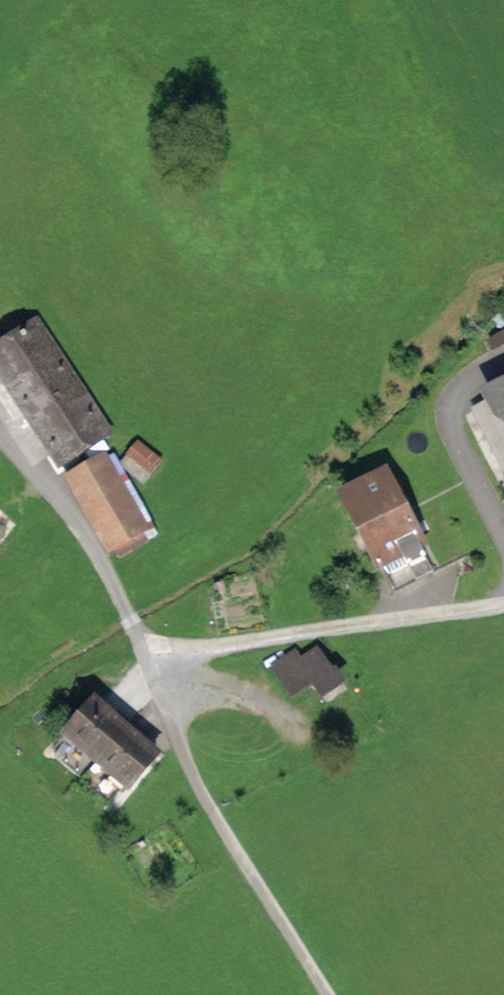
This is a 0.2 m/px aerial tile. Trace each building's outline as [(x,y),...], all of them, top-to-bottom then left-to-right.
[(37,314),(0,338),(0,376),(58,465),(113,429),(37,314)] [(468,409),(503,472),(503,389),(468,409)] [(160,456),(136,435),(125,448),(149,469),(160,456)] [(107,448),(65,471),(112,555),(154,531),(107,448)] [(433,538),(391,464),(341,492),(384,567),(433,538)] [(294,641),(268,661),(278,675),(294,695),(314,680),(325,693),(345,678),(315,639),(301,650),(294,641)] [(94,756),(123,724),(93,697),(64,729),(94,756)] [(125,783),(153,751),(123,724),(94,756),(125,783)]
